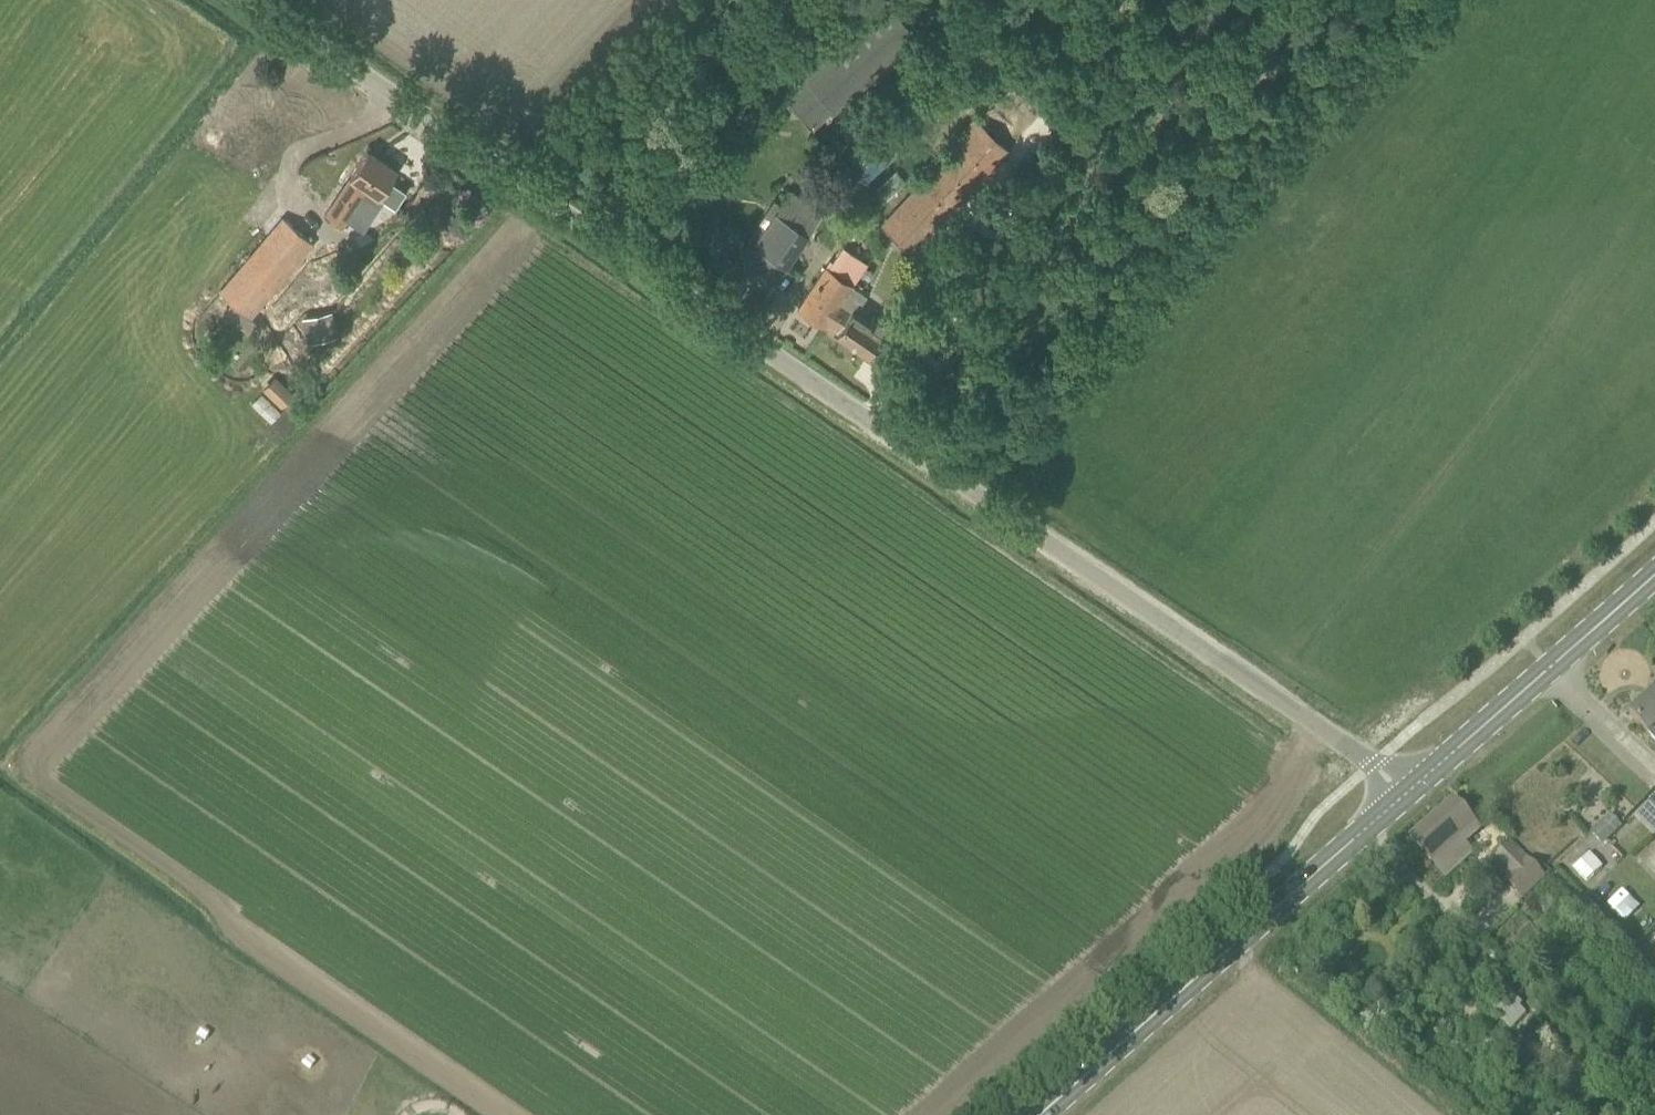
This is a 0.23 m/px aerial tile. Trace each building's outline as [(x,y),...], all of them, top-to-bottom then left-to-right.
[(902,9),(906,0),(882,0),(902,9)] [(980,122),(884,224),(914,251),(1009,149),(980,122)] [(342,223),(355,205),(372,216),(385,197),(380,194),(397,169),(368,149),(350,175),(351,176),(326,212),(342,223)] [(752,244),(743,257),(739,263),(772,285),(785,266),(786,267),(809,233),(807,232),(822,210),(788,187),(751,243),(752,244)] [(261,324),(251,316),(315,242),(285,216),(221,292),(241,309),(233,318),(252,334),(261,324)] [(826,326),(828,323),(847,295),(853,285),(852,284),(868,261),(844,245),(834,260),(832,259),(826,267),(798,307),(826,326)] [(836,332),(856,345),(869,354),(878,342),(895,353),(907,335),(875,313),(870,322),(855,312),(860,305),(847,295),(828,323),(837,330),(836,332)] [(262,388),(282,407),(294,393),(275,374),(262,388)] [(1654,741),(1654,694),(1631,715),(1649,735),(1654,741)] [(1410,838),(1428,858),(1446,878),(1474,854),(1462,841),(1477,827),(1454,800),(1410,838)] [(1641,817),(1654,832),(1654,803),(1641,817)] [(1525,900),(1548,878),(1512,839),(1491,858),(1509,876),(1505,879),(1525,900)] [(1623,918),(1632,908),(1617,895),(1609,904),(1623,918)]
